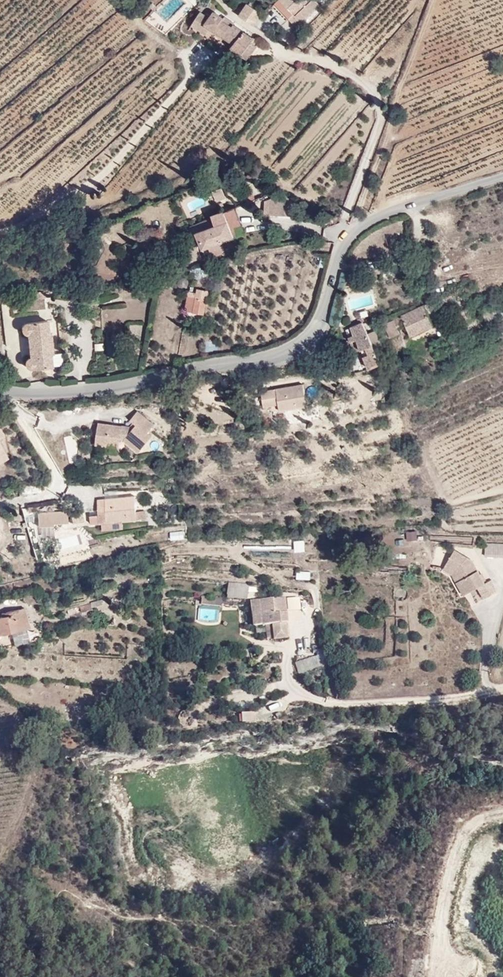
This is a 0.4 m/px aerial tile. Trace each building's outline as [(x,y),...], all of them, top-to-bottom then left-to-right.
[(278,8),(302,32),(325,9),(317,0),(286,0),(278,8)] [(266,16),(251,6),(241,20),(256,30),(266,16)] [(204,15),(192,30),(209,42),(215,34),(231,46),(228,50),(249,66),(265,44),(239,24),(234,30),(223,22),(226,19),(218,13),(212,21),(204,15)] [(264,201),(265,217),(285,215),(284,200),(264,201)] [(235,208),(198,232),(201,256),(242,242),(235,208)] [(341,273),(340,286),(347,287),(348,273),(341,273)] [(197,289),(196,294),(187,293),(184,312),(204,316),(208,291),(197,289)] [(49,296),(49,292),(30,294),(30,302),(23,303),(23,310),(46,307),(45,297),(49,296)] [(442,330),(434,298),(396,323),(409,346),(442,330)] [(47,320),(26,322),(23,322),(22,324),(20,326),(20,328),(21,330),(22,332),(24,333),(27,334),(29,355),(26,356),(24,358),(23,360),(23,362),(24,364),(25,366),(27,367),(30,367),(50,366),(50,353),(51,353),(49,332),(48,332),(47,320)] [(387,369),(368,326),(346,337),(365,374),(387,369)] [(119,357),(119,341),(108,341),(107,357),(119,357)] [(309,381),(260,395),(273,418),(322,416),(309,381)] [(144,453),(160,435),(148,411),(123,411),(92,425),(93,443),(130,448),(144,453)] [(17,463),(0,420),(0,474),(17,463)] [(147,496),(94,500),(97,528),(146,525),(147,496)] [(66,510),(36,513),(38,528),(67,525),(66,510)] [(417,541),(417,531),(406,531),(406,540),(417,541)] [(58,537),(60,553),(79,551),(78,536),(58,537)] [(294,553),(305,552),(304,540),(293,541),(294,553)] [(502,557),(502,543),(484,543),(484,557),(502,557)] [(460,600),(491,579),(480,555),(457,544),(443,569),(460,600)] [(310,581),(311,572),(296,571),(296,580),(310,581)] [(250,586),(230,584),(227,599),(247,600),(250,586)] [(302,596),(249,601),(252,626),(269,625),(270,639),(291,637),(288,612),(304,610),(302,596)] [(222,600),(202,597),(201,605),(221,607),(222,600)] [(25,602),(0,614),(0,639),(30,626),(25,602)] [(294,659),(296,669),(321,665),(319,655),(294,659)] [(241,719),(258,718),(258,708),(240,709),(241,719)]
